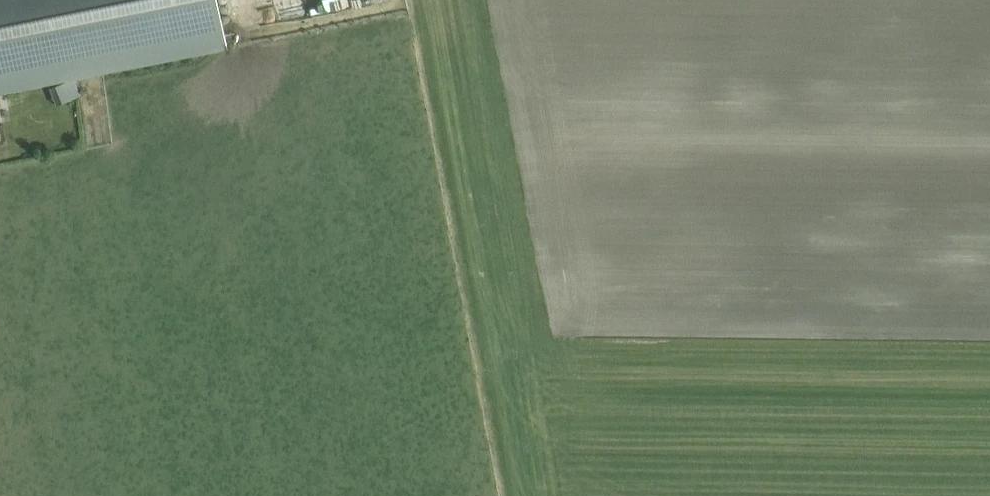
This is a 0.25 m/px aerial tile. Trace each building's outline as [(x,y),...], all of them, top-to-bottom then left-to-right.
[(219,0),(0,0),(0,76),(3,76),(5,89),(227,45),(219,0)]
